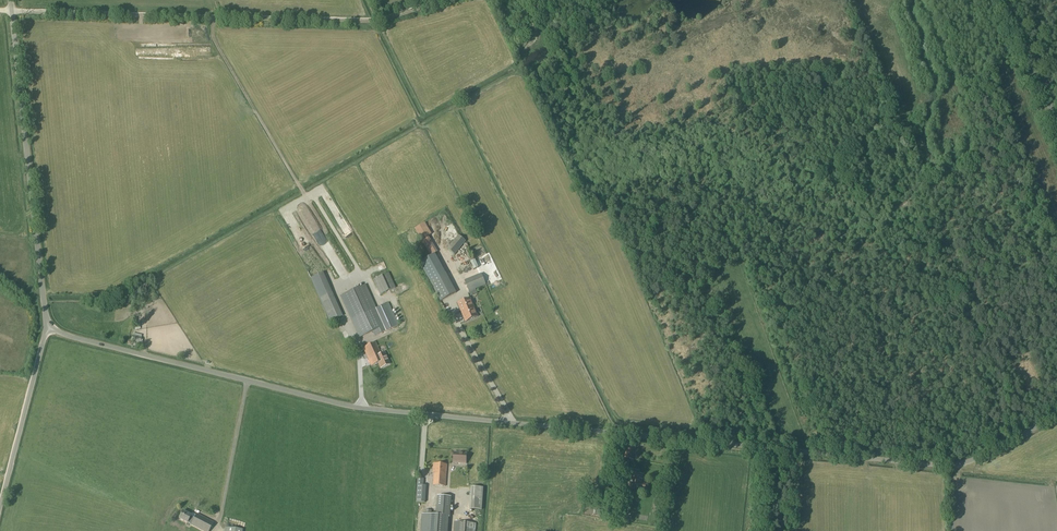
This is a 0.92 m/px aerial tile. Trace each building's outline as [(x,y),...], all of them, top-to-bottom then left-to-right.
[(424,223),(414,229),(425,246),(431,256),(430,257),(440,273),(441,275),(449,271),(432,241),(428,235),(431,234),(424,223)] [(459,235),(448,249),(455,255),(466,241),(459,235)] [(325,272),(312,277),(319,293),(331,289),(325,272)] [(395,288),(394,286),(389,273),(374,280),(379,293),(380,295),(395,288)] [(481,274),(464,280),(469,292),(486,285),(481,274)] [(364,285),(341,296),(351,319),(359,337),(372,331),(374,336),(382,332),(398,325),(388,303),(375,309),(364,285)] [(465,322),(478,316),(470,298),(458,303),(465,322)] [(332,312),(327,314),(330,321),(332,320),(335,319),(332,312)] [(384,353),(380,355),(375,343),(363,348),(371,366),(378,363),(380,369),(389,365),(384,353)] [(741,360),(745,370),(751,368),(748,358),(741,360)] [(636,444),(624,442),(621,457),(633,460),(636,444)] [(466,464),(467,453),(462,453),(454,453),(453,462),(457,462),(457,463),(466,464)] [(445,486),(447,465),(433,464),(433,473),(434,473),(433,485),(445,486)] [(635,489),(637,474),(631,473),(630,483),(628,483),(628,488),(635,489)] [(637,474),(635,489),(647,490),(647,485),(641,484),(643,474),(637,474)] [(426,486),(423,486),(424,479),(417,478),(416,502),(425,503),(426,486)] [(482,504),(483,488),(471,487),(470,504),(470,509),(482,510),(482,504)] [(437,496),(436,515),(433,515),(433,513),(431,513),(432,511),(425,510),(425,513),(422,513),(422,514),(421,530),(448,530),(449,517),(450,518),(451,497),(437,496)] [(179,519),(187,523),(188,520),(192,522),(191,525),(202,530),(209,530),(213,523),(196,514),(194,519),(190,517),(191,516),(182,511),(179,519)] [(476,524),(454,522),(454,530),(475,530),(476,524)]
